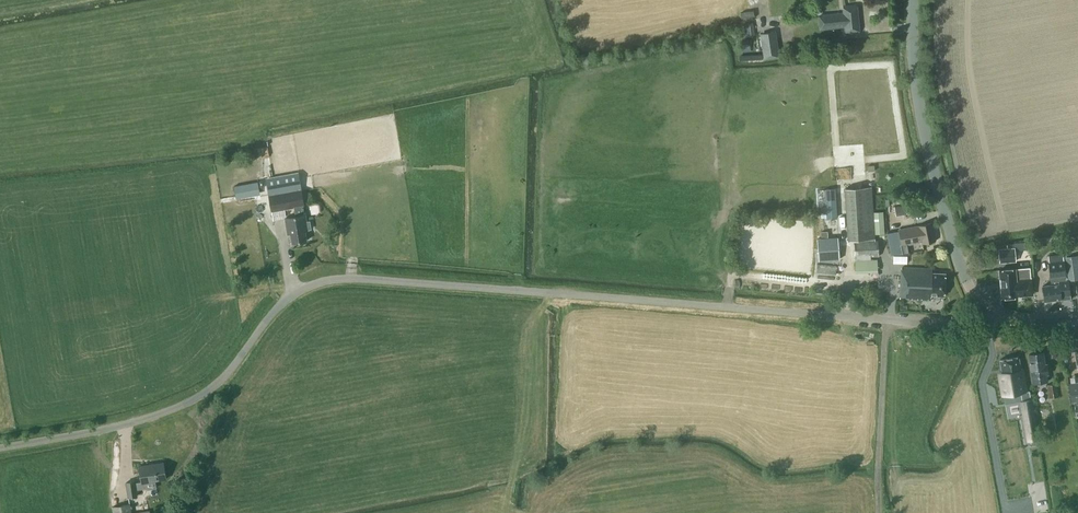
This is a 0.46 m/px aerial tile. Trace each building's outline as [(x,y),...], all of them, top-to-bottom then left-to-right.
[(845,34),(860,32),(857,3),(843,5),(843,13),(819,16),(820,29),(844,26),(845,34)] [(763,31),(764,53),(777,52),(775,30),(763,31)] [(751,51),(749,39),(742,40),(744,52),(751,51)] [(299,188),(298,179),(268,184),(269,194),(299,188)] [(876,240),(872,186),(845,188),(848,241),(854,240),(856,272),(878,271),(877,259),(871,259),(871,257),(879,256),(878,240),(876,240)] [(294,207),(296,216),(295,216),(285,218),(288,234),(291,234),(292,243),(307,240),(306,231),(308,231),(308,230),(312,229),(310,220),(307,221),(306,214),(304,214),(303,205),(304,205),(301,188),(268,194),(271,211),(294,207)] [(826,207),(823,207),(823,213),(826,212),(827,217),(837,217),(835,189),(825,190),(826,207)] [(243,216),(269,209),(267,201),(241,207),(243,216)] [(909,253),(908,244),(922,242),(922,243),(936,241),(932,223),(898,229),(887,232),(890,248),(893,254),(909,253)] [(820,261),(840,260),(839,238),(819,240),(820,261)] [(1033,247),(1041,247),(1041,238),(1033,238),(1033,247)] [(998,249),(999,262),(1014,261),(1013,248),(998,249)] [(1049,255),(1049,263),(1052,285),(1043,286),(1044,300),(1071,297),(1069,281),(1067,279),(1064,253),(1049,255)] [(1077,255),(1065,256),(1068,280),(1077,278),(1077,258),(1077,255)] [(944,296),(945,273),(932,273),(933,269),(901,268),(900,299),(931,300),(931,295),(944,296)] [(1002,297),(1032,295),(1030,268),(1000,270),(1002,297)] [(1047,375),(1048,374),(1047,363),(1045,364),(1043,352),(1029,354),(1033,384),(1048,382),(1047,375)] [(1039,437),(1037,427),(1031,389),(1027,390),(1023,369),(1020,369),(1018,356),(1000,359),(1002,372),(1000,372),(1003,394),(1021,391),(1029,439),(1039,437)] [(1049,385),(1050,396),(1058,395),(1057,384),(1049,385)] [(1069,385),(1072,402),(1077,401),(1077,384),(1069,385)] [(1007,418),(1000,419),(1001,430),(1009,429),(1007,418)] [(148,490),(157,488),(155,481),(167,479),(164,462),(139,466),(141,482),(136,483),(135,481),(126,482),(129,497),(138,496),(137,490),(148,488),(148,490)] [(131,503),(113,506),(114,512),(150,512),(149,510),(132,512),(131,503)]
